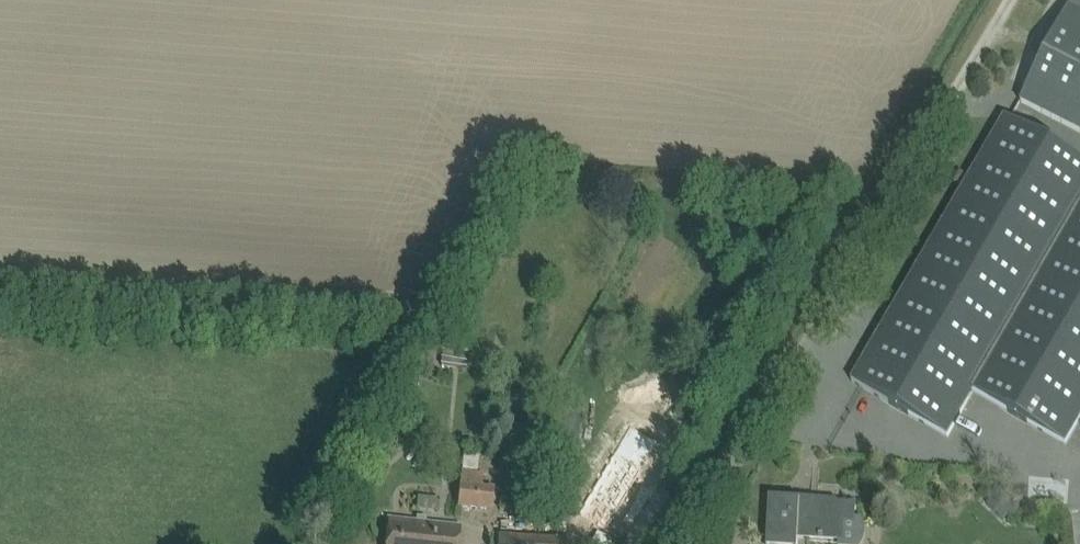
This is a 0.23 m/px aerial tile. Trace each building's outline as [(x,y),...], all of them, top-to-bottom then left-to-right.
[(1071,4),(1079,9),(1079,0),(1073,0),(1071,4)] [(1069,7),(1023,102),(1079,131),(1079,13),(1069,7)] [(854,381),(949,436),(976,390),(1068,443),(1079,423),(1079,157),(1007,115),(971,177),(966,187),(854,381)] [(961,172),(959,174),(956,182),(966,187),(971,177),(961,172)] [(629,424),(576,514),(604,530),(657,440),(629,424)] [(460,487),(458,508),(493,512),(495,490),(460,487)] [(998,487),(987,498),(990,501),(1007,517),(1010,520),(1021,508),(998,487)] [(770,500),(768,543),(799,543),(799,533),(810,533),(810,539),(843,541),(844,521),(854,521),(855,506),(836,505),(836,503),(812,501),(812,504),(801,504),(801,502),(770,500)] [(520,505),(518,522),(541,523),(542,506),(520,505)] [(419,522),(400,520),(399,528),(389,527),(387,543),(459,543),(460,535),(461,527),(438,525),(438,524),(419,522)]
